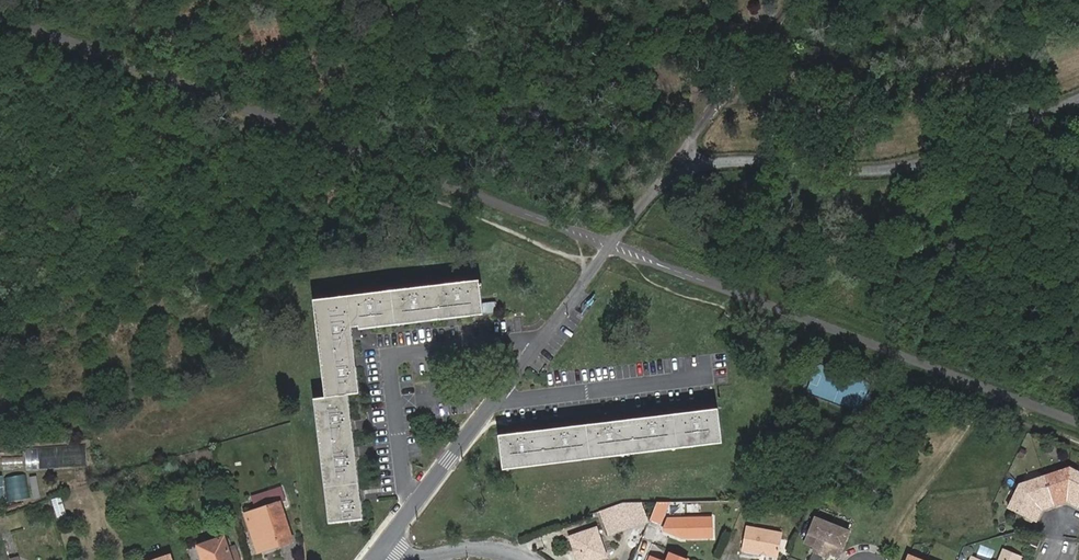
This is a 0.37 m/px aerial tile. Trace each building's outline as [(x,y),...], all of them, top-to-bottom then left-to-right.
[(418,296),(417,287),(366,294),(367,302),(333,306),(333,308),(322,309),(325,334),(331,333),(335,368),(329,369),(332,396),(348,394),(360,392),(357,366),(348,367),(344,331),(352,330),(351,320),(368,318),(369,324),(421,318),(420,311),(456,307),(457,313),(483,310),(483,313),(497,312),(497,311),(499,311),(499,309),(497,309),(496,301),(482,303),(480,283),(453,286),(454,291),(418,296)] [(862,409),(870,382),(818,367),(810,394),(862,409)] [(351,484),(359,483),(356,457),(348,458),(343,423),(352,422),(348,394),(332,396),(321,397),(325,425),(329,424),(334,460),(329,460),(332,487),(337,486),(339,503),(334,504),(336,523),(364,519),(361,501),(353,502),(351,484)] [(613,430),(612,422),(560,428),(561,436),(526,441),(525,432),(506,435),(507,443),(500,444),(502,465),(528,462),(528,457),(563,452),(564,458),(615,452),(615,446),(650,442),(651,447),(703,441),(702,435),(721,433),(719,417),(700,419),(699,411),(647,417),(648,426),(613,430)] [(32,451),(32,469),(56,469),(56,452),(32,451)] [(1,466),(23,465),(22,455),(1,457),(1,466)] [(173,463),(162,466),(165,475),(175,472),(173,463)] [(1055,504),(1064,501),(1063,498),(1068,496),(1073,499),(1072,501),(1078,505),(1078,472),(1071,467),(1046,476),(1055,504)] [(3,478),(7,502),(29,498),(25,475),(3,478)] [(28,476),(31,497),(39,496),(36,475),(28,476)] [(1047,506),(1055,504),(1046,476),(1021,484),(1010,507),(1036,520),(1040,512),(1038,511),(1040,506),(1046,504),(1047,506)] [(281,502),(276,504),(272,493),(252,499),(255,511),(246,514),(251,530),(259,527),(266,550),(293,541),(281,502)] [(59,519),(67,517),(61,497),(53,500),(59,519)] [(649,520),(642,504),(626,504),(626,505),(625,505),(624,505),(623,505),(600,512),(609,536),(649,520)] [(5,529),(16,526),(13,514),(2,517),(5,529)] [(832,523),(815,516),(804,542),(814,546),(812,550),(820,553),(832,523)] [(712,518),(669,519),(664,531),(678,536),(687,536),(687,538),(713,538),(712,518)] [(839,556),(850,530),(832,523),(820,553),(827,556),(829,552),(839,556)] [(572,559),(601,559),(606,558),(595,525),(564,536),(572,559)] [(782,533),(746,527),(742,550),(778,556),(782,533)] [(224,537),(199,546),(203,559),(232,559),(224,537)]
